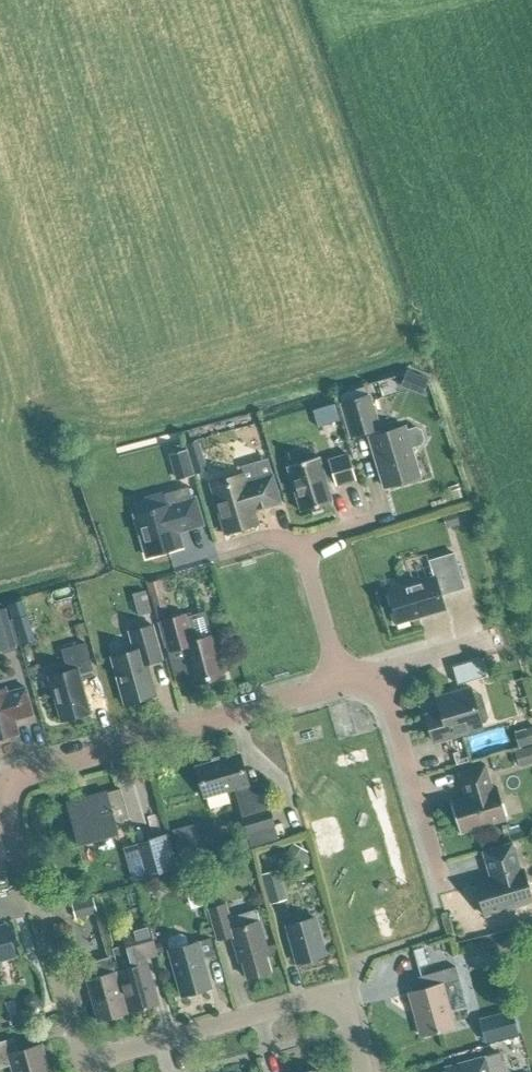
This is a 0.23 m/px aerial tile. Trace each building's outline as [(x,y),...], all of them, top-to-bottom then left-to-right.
[(370,436),(380,434),(369,396),(341,404),(351,435),(368,430),(370,436)] [(313,410),(318,426),(339,419),(334,404),(313,410)] [(405,430),(404,426),(380,434),(370,436),(369,437),(384,486),(418,476),(410,449),(422,445),(425,439),(422,430),(416,426),(405,430)] [(208,469),(198,439),(185,443),(186,448),(194,474),(208,469)] [(175,479),(194,474),(186,448),(168,454),(175,479)] [(355,479),(347,454),(328,459),(329,462),(321,465),(318,456),(287,465),(301,511),(332,502),(326,482),(334,479),(336,484),(355,479)] [(246,482),(243,473),(210,483),(225,533),(258,523),(254,510),(280,502),(272,474),(246,482)] [(192,499),(188,486),(164,493),(163,491),(133,499),(137,513),(135,514),(147,556),(181,546),(176,531),(201,523),(194,498),(192,499)] [(459,524),(455,510),(442,514),(446,528),(459,524)] [(396,624),(409,621),(409,619),(444,609),(439,595),(464,587),(453,553),(429,560),(434,577),(388,590),(394,611),(393,612),(396,624)] [(151,611),(145,589),(132,593),(138,615),(151,611)] [(163,589),(149,593),(156,618),(169,615),(163,589)] [(7,606),(0,608),(0,649),(1,649),(2,652),(16,649),(15,645),(17,644),(7,606)] [(25,614),(12,619),(21,645),(34,641),(25,614)] [(170,618),(161,620),(170,650),(182,646),(193,684),(224,675),(213,634),(192,640),(184,614),(170,618)] [(124,703),(156,694),(147,662),(162,658),(152,624),(129,631),(134,650),(111,656),(124,703)] [(60,720),(90,712),(79,673),(92,669),(85,642),(61,649),(67,671),(48,676),(60,720)] [(481,658),(452,667),(457,685),(486,676),(481,658)] [(25,687),(7,692),(5,688),(0,689),(0,737),(18,732),(14,719),(33,714),(25,687)] [(476,707),(470,689),(437,698),(441,712),(425,716),(433,740),(481,726),(480,722),(487,720),(483,705),(476,707)] [(513,731),(518,747),(531,743),(531,725),(513,731)] [(514,750),(519,767),(531,763),(531,744),(514,750)] [(249,788),(239,754),(195,767),(204,796),(234,787),(251,845),(277,838),(262,784),(249,788)] [(492,788),(485,764),(458,772),(465,796),(450,800),(460,833),(460,831),(476,827),(479,829),(489,826),(490,823),(505,818),(507,819),(497,787),(492,788)] [(77,841),(117,830),(115,822),(129,818),(120,788),(67,803),(77,841)] [(203,850),(195,822),(172,829),(179,856),(203,850)] [(160,872),(177,867),(167,832),(149,837),(150,839),(135,843),(144,875),(159,871),(160,872)] [(233,852),(230,839),(216,843),(219,856),(233,852)] [(308,851),(293,842),(284,857),(299,866),(308,851)] [(512,842),(482,851),(490,877),(475,882),(485,915),(531,902),(531,901),(522,868),(520,869),(512,842)] [(270,903),(286,899),(278,869),(261,874),(270,903)] [(190,908),(203,904),(196,883),(184,886),(190,908)] [(74,919),(94,913),(90,898),(70,904),(74,919)] [(229,917),(225,903),(208,908),(217,939),(231,935),(239,961),(241,960),(246,977),(270,970),(265,954),(268,953),(256,909),(229,917)] [(297,963),(325,955),(314,917),(286,925),(297,963)] [(143,962),(142,958),(157,954),(148,922),(122,930),(126,944),(112,948),(130,1012),(157,1004),(146,962),(143,962)] [(15,956),(6,923),(0,925),(0,960),(15,956)] [(188,944),(186,936),(181,933),(170,936),(167,941),(182,995),(210,987),(201,957),(215,953),(210,938),(188,944)] [(98,1020),(126,1013),(110,955),(82,963),(98,1020)] [(421,1035),(453,1026),(441,984),(449,981),(446,968),(420,975),(424,988),(409,992),(421,1035)] [(26,996),(25,1002),(28,1007),(34,1008),(39,1005),(40,998),(37,993),(31,992),(26,996)] [(486,1043),(519,1033),(512,1009),(479,1018),(486,1043)] [(13,1037),(0,1041),(0,1067),(12,1063),(14,1071),(48,1071),(40,1044),(17,1050),(13,1037)] [(484,1055),(444,1066),(445,1071),(440,1071),(489,1071),(484,1055)]
